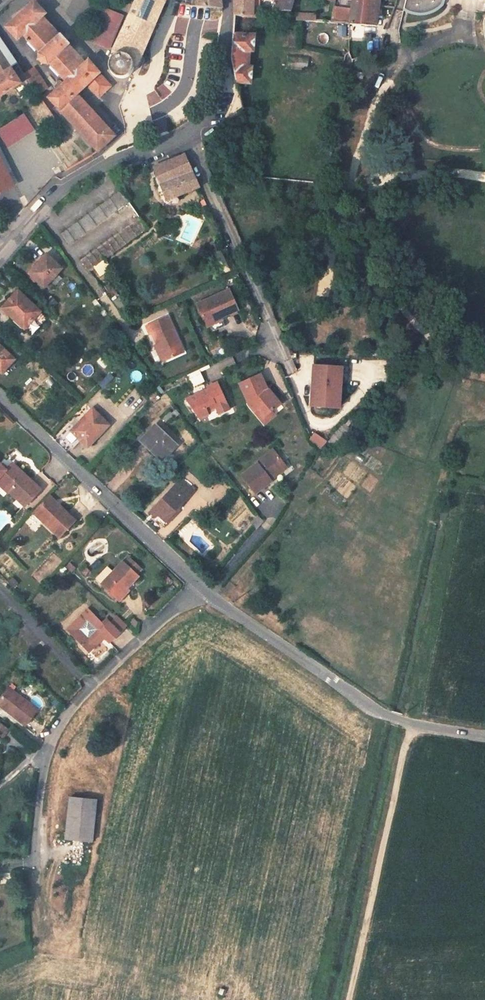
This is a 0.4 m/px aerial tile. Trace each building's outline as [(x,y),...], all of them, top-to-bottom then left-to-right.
[(138,64),(138,63),(165,0),(149,0),(154,2),(146,21),(139,19),(140,16),(140,11),(145,0),(136,0),(130,12),(112,53),(112,54),(112,56),(111,57),(110,58),(109,61),(109,62),(109,63),(108,65),(109,69),(110,72),(112,74),(114,76),(115,77),(117,78),(118,78),(120,78),(122,79),(124,78),(127,77),(128,76),(130,75),(131,74),(132,72),(133,71),(133,69),(134,67),(134,66),(135,65),(137,65),(138,64)] [(194,6),(221,9),(220,0),(195,0),(194,6)] [(234,16),(251,17),(253,0),(233,0),(234,16)] [(293,0),(280,0),(279,2),(273,1),(271,9),(290,10),(293,0)] [(334,1),(330,23),(349,24),(351,0),(335,0),(334,1)] [(378,6),(363,4),(363,0),(351,0),(349,24),(376,26),(378,6)] [(410,11),(414,12),(419,13),(423,13),(428,12),(435,9),(440,5),(442,0),(406,0),(404,8),(410,11)] [(69,48),(67,46),(69,44),(61,36),(59,34),(58,35),(41,17),(45,14),(33,2),(6,27),(17,39),(23,34),(26,38),(25,40),(27,42),(26,43),(34,51),(36,49),(39,52),(38,53),(37,53),(37,55),(38,55),(38,59),(36,59),(37,61),(38,60),(41,63),(40,65),(42,65),(43,64),(47,64),(47,65),(48,65),(48,63),(49,63),(51,65),(49,67),(57,76),(60,74),(61,76),(65,81),(61,85),(47,98),(61,112),(69,121),(98,152),(115,136),(105,125),(76,94),(87,84),(99,96),(110,86),(98,73),(99,72),(88,60),(84,64),(69,48)] [(109,49),(125,15),(104,6),(89,40),(109,49)] [(231,58),(232,67),(236,81),(249,82),(250,68),(246,67),(248,50),(252,50),(253,35),(233,33),(231,58)] [(0,38),(0,50),(9,64),(15,60),(0,38)] [(9,64),(0,50),(0,75),(12,68),(9,64)] [(308,70),(309,57),(287,56),(286,69),(308,70)] [(33,67),(24,74),(33,87),(39,95),(47,88),(33,67)] [(350,67),(350,69),(349,76),(362,78),(364,70),(350,67)] [(22,84),(12,68),(0,75),(0,98),(22,84)] [(33,99),(39,95),(33,87),(28,90),(33,99)] [(105,125),(115,136),(118,133),(108,123),(105,125)] [(339,142),(333,140),(329,160),(335,161),(339,142)] [(83,162),(98,152),(82,147),(83,162)] [(185,155),(154,167),(160,184),(166,200),(177,196),(199,187),(185,155)] [(15,186),(0,156),(0,193),(15,186)] [(166,200),(160,184),(156,186),(164,206),(179,201),(177,196),(166,200)] [(69,228),(61,234),(69,245),(128,202),(120,192),(69,228)] [(80,261),(88,272),(148,228),(139,217),(80,261)] [(41,263),(48,256),(47,254),(40,262),(41,263)] [(62,269),(48,256),(41,263),(40,262),(29,273),(44,288),(62,269)] [(3,307),(14,317),(13,318),(13,319),(21,326),(32,336),(41,326),(48,318),(19,290),(3,307)] [(197,304),(203,318),(205,322),(207,321),(215,318),(221,315),(222,318),(239,311),(230,290),(197,304)] [(129,310),(118,295),(112,300),(124,314),(129,310)] [(221,315),(215,318),(207,321),(210,326),(223,321),(222,318),(221,315)] [(164,318),(146,326),(147,326),(150,334),(152,333),(157,344),(165,361),(183,352),(172,326),(168,318),(167,316),(164,318)] [(162,362),(165,361),(157,344),(155,345),(162,362)] [(0,345),(0,371),(1,373),(14,359),(0,345)] [(109,365),(101,357),(97,361),(105,369),(109,365)] [(315,366),(312,402),(318,402),(317,408),(339,410),(340,408),(343,368),(315,366)] [(193,386),(205,381),(200,369),(188,374),(193,386)] [(239,384),(249,406),(255,413),(259,410),(265,417),(271,412),(280,404),(270,391),(267,392),(259,375),(239,384)] [(228,409),(217,383),(206,387),(207,390),(185,399),(198,418),(207,414),(206,411),(204,407),(213,403),(215,407),(218,414),(228,409)] [(107,424),(92,409),(71,430),(88,447),(99,436),(97,434),(107,424)] [(259,410),(255,413),(265,425),(275,416),(271,412),(265,417),(259,410)] [(155,425),(141,440),(159,457),(166,450),(168,452),(175,444),(155,425)] [(322,450),(329,442),(318,432),(313,438),(322,450)] [(243,475),(257,493),(273,481),(272,480),(271,477),(287,465),(275,449),(259,462),(259,463),(243,475)] [(12,463),(5,470),(0,465),(0,478),(12,489),(9,491),(18,499),(15,502),(21,508),(24,505),(25,506),(40,490),(12,463)] [(271,477),(272,480),(289,467),(287,465),(271,477)] [(0,478),(0,485),(8,493),(9,491),(12,489),(0,478)] [(194,491),(181,479),(153,509),(166,522),(194,491)] [(76,520),(69,515),(61,507),(49,495),(35,510),(46,520),(43,523),(59,538),(61,536),(69,527),(76,520)] [(3,508),(0,511),(0,531),(13,518),(3,508)] [(35,510),(32,513),(43,523),(46,520),(35,510)] [(251,523),(258,529),(265,522),(258,516),(251,523)] [(123,561),(135,573),(140,567),(128,555),(123,561)] [(52,557),(33,575),(40,583),(59,565),(52,557)] [(101,584),(114,597),(124,587),(126,588),(138,576),(135,573),(123,561),(113,571),(108,566),(96,578),(101,584)] [(114,597),(119,601),(129,591),(126,588),(124,587),(114,597)] [(69,626),(66,630),(69,633),(89,652),(104,637),(110,643),(120,633),(110,622),(106,626),(88,608),(81,614),(96,629),(88,638),(79,629),(86,623),(79,616),(69,626)] [(113,622),(123,630),(128,625),(118,616),(113,622)] [(0,700),(0,702),(12,711),(11,714),(26,725),(38,710),(9,688),(0,700)] [(0,702),(0,705),(11,714),(12,711),(0,702)] [(69,796),(66,826),(65,837),(69,838),(92,840),(94,826),(94,817),(96,798),(69,796)]
